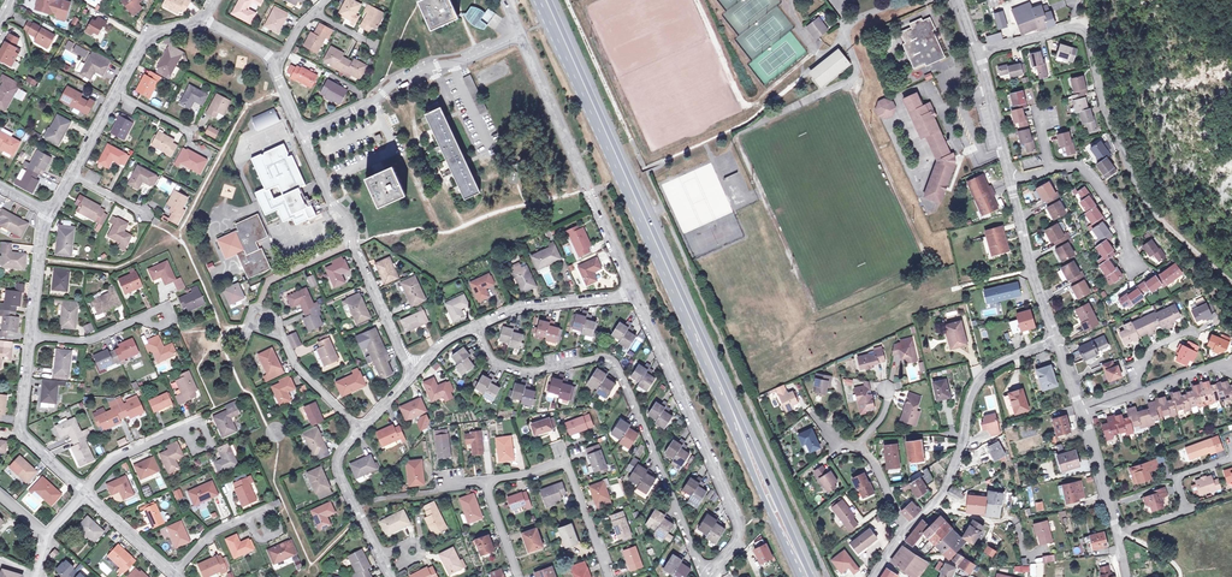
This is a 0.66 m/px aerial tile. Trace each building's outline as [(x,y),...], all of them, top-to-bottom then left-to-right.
[(41,11),(42,9),(50,11),(50,10),(51,8),(54,9),(53,11),(66,14),(70,2),(62,0),(60,0),(58,1),(55,0),(38,0),(35,10),(41,11)] [(122,1),(135,15),(144,7),(141,3),(144,0),(123,0),(122,1)] [(186,8),(190,0),(166,0),(163,5),(178,13),(180,8),(181,6),(186,8)] [(254,0),(238,0),(230,15),(247,24),(253,14),(245,11),(249,2),(252,4),(254,0)] [(298,0),(285,0),(300,8),(302,4),(297,1),(298,0)] [(347,22),(349,24),(358,8),(345,0),(336,17),(347,22)] [(461,18),(453,0),(420,0),(433,29),(461,18)] [(1014,10),(1017,17),(1034,10),(1031,3),(1014,10)] [(479,8),(472,6),(466,15),(469,20),(473,25),(479,28),(485,29),(488,25),(495,30),(503,18),(490,9),(486,13),(484,11),(479,8)] [(285,18),(282,17),(284,13),(274,7),(264,27),(277,34),(285,18)] [(1049,13),(1047,7),(1040,9),(1040,8),(1034,10),(1017,17),(1016,17),(1022,33),(1037,29),(1038,32),(1052,26),(1053,25),(1049,13)] [(368,28),(371,29),(374,31),(381,16),(364,8),(362,14),(365,15),(358,29),(366,33),(368,28)] [(66,14),(53,11),(57,18),(65,20),(66,14)] [(1008,26),(1004,12),(994,14),(998,27),(998,29),(1008,26)] [(93,33),(98,35),(103,26),(105,27),(108,21),(97,16),(95,20),(92,18),(85,32),(92,35),(93,33)] [(818,19),(807,28),(817,40),(819,39),(828,31),(818,19)] [(926,68),(945,60),(933,32),(935,31),(930,20),(923,23),(922,21),(910,25),(912,28),(900,33),(905,45),(903,46),(914,70),(925,65),(926,68)] [(29,32),(33,24),(29,21),(24,30),(29,32)] [(52,32),(55,28),(44,22),(41,26),(52,32)] [(56,35),(34,23),(33,24),(29,32),(29,33),(36,37),(34,41),(48,49),(56,35)] [(312,36),(310,35),(303,48),(316,55),(327,35),(328,36),(331,31),(320,25),(317,30),(316,29),(312,36)] [(0,58),(0,60),(12,66),(19,53),(16,51),(18,47),(16,46),(20,39),(9,34),(5,40),(8,42),(0,58)] [(1002,40),(1001,34),(987,38),(988,43),(996,42),(1002,40)] [(87,49),(76,44),(74,50),(85,55),(87,49)] [(1072,61),(1075,50),(1059,45),(1056,55),(1072,61)] [(166,75),(167,73),(170,75),(182,53),(175,49),(171,47),(159,69),(161,70),(160,72),(166,75)] [(323,62),(342,72),(346,63),(339,59),(341,56),(342,55),(331,49),(323,62)] [(86,62),(81,71),(91,76),(95,68),(103,72),(110,59),(93,50),(86,62)] [(1039,74),(1046,72),(1044,63),(1041,63),(1038,52),(1029,54),(1032,66),(1036,65),(1039,74)] [(823,85),(847,65),(841,58),(838,54),(815,74),(823,85)] [(77,69),(81,71),(86,62),(82,60),(77,69)] [(346,63),(342,72),(359,81),(366,68),(354,62),(353,63),(352,66),(346,63)] [(1010,76),(1021,73),(1018,63),(1007,65),(1007,63),(997,66),(1000,74),(1009,72),(1010,76)] [(288,74),(292,77),(297,69),(293,66),(288,74)] [(297,69),(292,77),(296,79),(295,81),(310,89),(316,77),(302,69),(301,71),(297,69)] [(161,78),(152,72),(149,77),(146,75),(137,91),(150,98),(161,78)] [(926,81),(933,78),(931,72),(924,75),(926,81)] [(1,106),(6,109),(17,88),(15,86),(17,82),(2,74),(0,78),(0,80),(4,82),(0,88),(0,105),(1,106)] [(1071,79),(1075,95),(1083,94),(1086,93),(1082,76),(1071,79)] [(27,80),(35,85),(37,81),(29,77),(27,80)] [(327,83),(322,95),(326,97),(325,99),(336,105),(344,92),(327,83)] [(190,85),(180,102),(189,108),(194,100),(202,105),(207,96),(190,85)] [(88,113),(92,107),(86,103),(78,99),(80,96),(66,88),(61,98),(88,113)] [(1011,94),(1015,110),(1021,108),(1025,107),(1021,91),(1011,94)] [(1087,110),(1083,94),(1075,95),(1072,96),(1075,106),(1073,108),(1075,113),(1076,113),(1079,112),(1087,110)] [(218,114),(223,117),(231,102),(218,95),(208,114),(215,119),(218,114)] [(939,204),(954,166),(954,159),(952,155),(950,156),(931,114),(933,113),(929,105),(922,109),(916,95),(904,100),(921,140),(925,138),(937,163),(924,199),(939,204)] [(86,103),(92,107),(94,101),(89,98),(86,103)] [(884,121),(891,118),(894,110),(891,104),(884,101),(877,104),(874,111),(877,118),(884,121)] [(461,199),(479,191),(467,167),(445,121),(437,103),(424,108),(425,111),(423,111),(425,115),(422,116),(461,199)] [(1023,120),(1021,108),(1015,110),(1012,111),(1015,122),(1018,121),(1020,131),(1027,129),(1025,120),(1023,120)] [(1089,110),(1087,110),(1079,112),(1082,123),(1086,122),(1088,131),(1096,129),(1094,120),(1092,120),(1089,110)] [(252,121),(256,131),(277,122),(273,112),(252,121)] [(53,129),(48,138),(58,144),(71,122),(59,114),(51,128),(53,129)] [(126,120),(128,117),(123,114),(121,117),(120,116),(111,133),(123,140),(132,124),(126,120)] [(214,138),(218,130),(209,125),(205,133),(214,138)] [(44,136),(48,138),(53,129),(51,128),(49,127),(44,136)] [(2,131),(12,136),(13,133),(4,128),(2,131)] [(1030,141),(1027,129),(1020,131),(1017,132),(1020,144),(1024,143),(1026,152),(1034,150),(1032,141),(1030,141)] [(11,153),(18,140),(12,136),(2,131),(0,130),(0,147),(11,153)] [(34,132),(31,136),(38,140),(41,135),(34,132)] [(172,144),(173,141),(157,132),(149,145),(170,157),(176,146),(172,144)] [(1070,144),(1067,133),(1057,135),(1060,146),(1065,145),(1067,154),(1074,152),(1072,143),(1070,144)] [(38,140),(31,136),(30,135),(26,141),(37,147),(39,144),(42,146),(43,143),(38,140)] [(1090,149),(1100,163),(1106,158),(1109,156),(1106,152),(1102,146),(1099,142),(1090,149)] [(1102,146),(1106,152),(1110,149),(1106,143),(1102,146)] [(106,146),(98,162),(108,168),(112,161),(122,167),(127,157),(106,146)] [(263,189),(255,193),(264,215),(277,210),(282,222),(291,218),(294,225),(314,216),(306,197),(304,198),(299,188),(303,186),(290,157),(288,158),(283,146),(250,159),(263,189)] [(176,160),(180,163),(199,174),(206,161),(187,150),(186,152),(182,150),(176,160)] [(39,169),(43,171),(45,172),(52,159),(39,152),(31,166),(25,162),(22,167),(27,170),(35,174),(36,175),(39,169)] [(1115,172),(1106,158),(1100,163),(1096,166),(1106,179),(1115,172)] [(687,172),(707,223),(731,213),(712,163),(687,172)] [(153,183),(157,177),(137,166),(127,183),(136,188),(141,180),(149,185),(151,182),(153,183)] [(378,205),(406,194),(394,166),(382,170),(377,172),(366,177),(378,205)] [(32,179),(35,174),(27,170),(21,181),(16,178),(13,184),(32,194),(38,182),(36,181),(32,179)] [(734,183),(737,192),(746,188),(740,172),(725,178),(728,186),(734,183)] [(980,175),(971,179),(974,184),(967,187),(972,198),(990,190),(988,186),(985,187),(980,175)] [(1048,197),(1050,201),(1057,198),(1055,193),(1053,194),(1047,182),(1036,188),(1042,200),(1048,197)] [(1079,204),(1086,214),(1094,209),(1095,208),(1088,198),(1089,197),(1083,189),(1077,193),(1076,191),(1072,193),(1075,198),(1078,195),(1083,202),(1079,204)] [(990,190),(972,198),(980,215),(995,208),(989,196),(992,194),(990,190)] [(176,217),(180,209),(185,199),(172,191),(165,205),(169,207),(173,209),(170,215),(168,219),(167,221),(175,225),(179,219),(176,217)] [(99,223),(102,224),(106,216),(101,214),(102,213),(96,210),(98,206),(78,194),(76,198),(80,201),(78,204),(75,209),(99,223)] [(1059,201),(1057,198),(1050,201),(1052,205),(1047,208),(1052,218),(1063,213),(1057,202),(1059,201)] [(9,211),(12,202),(5,199),(2,208),(9,211)] [(1,219),(0,221),(0,225),(17,236),(25,224),(0,208),(0,219),(1,219)] [(1104,222),(1094,209),(1086,214),(1084,215),(1094,229),(1102,223),(1104,222)] [(239,235),(220,243),(230,266),(241,261),(248,279),(272,268),(263,247),(260,249),(257,242),(268,237),(258,215),(235,225),(239,235)] [(109,224),(114,227),(118,220),(113,217),(109,224)] [(157,227),(160,222),(155,218),(152,224),(157,227)] [(118,242),(125,246),(127,242),(130,237),(122,233),(126,225),(118,220),(114,227),(108,237),(118,242)] [(1060,222),(1056,224),(1059,231),(1064,228),(1062,223),(1060,222)] [(1112,238),(1102,223),(1094,229),(1092,231),(1098,241),(1102,245),(1105,242),(1112,238)] [(583,244),(586,242),(579,227),(577,227),(576,224),(563,229),(575,254),(585,249),(583,244)] [(1056,239),(1059,244),(1069,238),(1067,233),(1062,236),(1059,231),(1056,224),(1045,230),(1051,242),(1056,239)] [(61,231),(56,231),(53,255),(66,257),(67,246),(69,246),(70,232),(65,232),(65,229),(61,228),(61,231)] [(990,255),(1002,252),(1003,254),(1008,253),(1001,229),(984,233),(986,239),(989,238),(991,247),(988,248),(990,255)] [(1140,241),(1146,245),(1152,236),(1147,232),(1140,241)] [(1071,241),(1069,238),(1059,244),(1060,247),(1055,249),(1061,261),(1073,255),(1066,243),(1071,241)] [(2,256),(1,264),(1,267),(22,270),(24,255),(11,253),(12,243),(1,242),(0,252),(3,252),(2,256)] [(125,246),(118,242),(116,247),(122,251),(125,246)] [(1115,256),(1105,242),(1102,245),(1098,247),(1095,249),(1102,259),(1105,263),(1107,261),(1112,258),(1115,256)] [(550,243),(527,254),(532,265),(542,260),(542,262),(556,256),(550,243)] [(1160,265),(1167,261),(1161,253),(1159,254),(1152,245),(1143,251),(1151,260),(1154,258),(1160,265)] [(604,250),(597,252),(600,260),(607,258),(604,250)] [(332,285),(341,281),(337,273),(346,269),(342,261),(341,261),(339,256),(328,260),(330,265),(324,268),(332,285)] [(594,257),(575,265),(583,283),(593,279),(589,271),(598,267),(594,257)] [(382,282),(395,276),(387,258),(374,264),(382,282)] [(523,265),(520,266),(517,261),(507,266),(519,291),(532,285),(523,265)] [(1101,266),(1099,267),(1106,277),(1105,280),(1109,285),(1111,285),(1115,283),(1122,278),(1116,270),(1114,271),(1107,261),(1105,263),(1101,266)] [(166,262),(147,270),(152,280),(160,276),(164,284),(172,281),(174,280),(166,262)] [(1072,277),(1074,282),(1083,277),(1080,273),(1078,274),(1072,263),(1061,269),(1067,280),(1072,277)] [(1158,282),(1163,289),(1165,292),(1185,278),(1177,268),(1158,282)] [(50,289),(64,290),(66,270),(53,269),(50,289)] [(133,271),(127,274),(117,279),(123,292),(139,284),(133,271)] [(489,274),(470,282),(478,300),(489,295),(485,287),(493,283),(489,274)] [(312,275),(308,277),(311,285),(316,283),(312,275)] [(413,275),(401,280),(406,290),(404,291),(410,304),(424,297),(413,275)] [(174,280),(172,281),(176,291),(184,287),(179,277),(174,280)] [(1084,280),(1083,277),(1074,282),(1076,285),(1071,287),(1077,300),(1089,294),(1082,281),(1084,280)] [(1153,296),(1163,289),(1158,282),(1156,280),(1146,287),(1145,285),(1137,291),(1138,292),(1143,298),(1150,293),(1153,296)] [(4,304),(3,311),(12,312),(13,305),(16,305),(19,306),(20,291),(22,292),(23,284),(15,283),(14,291),(5,290),(4,304)] [(1008,284),(986,289),(988,300),(1010,296),(1010,297),(1019,295),(1017,286),(1009,287),(1008,284)] [(238,285),(223,291),(229,306),(244,299),(238,285)] [(183,302),(184,306),(187,310),(203,303),(197,289),(196,290),(195,286),(190,289),(191,292),(178,299),(180,304),(183,302)] [(1054,296),(1068,291),(1066,286),(1052,291),(1054,296)] [(304,309),(318,302),(316,298),(312,300),(306,287),(286,296),(291,305),(300,301),(304,309)] [(988,300),(986,289),(983,290),(985,303),(1010,297),(1010,296),(988,300)] [(114,291),(108,293),(91,300),(96,313),(120,304),(114,291)] [(1144,301),(1143,298),(1138,292),(1129,299),(1127,297),(1119,303),(1124,310),(1133,304),(1135,308),(1144,301)] [(356,322),(367,317),(368,317),(362,303),(362,299),(360,296),(358,297),(356,293),(344,298),(355,323),(356,322)] [(463,293),(445,302),(454,321),(463,316),(459,307),(468,304),(463,293)] [(1211,318),(1205,303),(1204,300),(1200,302),(1196,304),(1194,305),(1196,308),(1192,310),(1191,310),(1196,320),(1202,317),(1202,319),(1206,317),(1207,320),(1211,318)] [(59,327),(73,328),(76,304),(61,302),(59,327)] [(320,308),(318,302),(304,309),(306,315),(303,317),(309,330),(322,323),(316,310),(320,308)] [(1209,302),(1205,303),(1211,318),(1216,328),(1219,327),(1209,302)] [(1084,331),(1097,325),(1088,304),(1077,310),(1084,324),(1081,325),(1084,331)] [(1158,316),(1162,326),(1163,330),(1170,327),(1171,330),(1176,328),(1176,326),(1174,322),(1179,320),(1182,319),(1177,308),(1158,316)] [(421,317),(424,316),(420,309),(400,319),(405,329),(423,321),(421,317)] [(0,310),(0,316),(3,316),(1,330),(0,330),(0,336),(5,337),(6,329),(14,330),(17,316),(11,315),(12,312),(3,311),(0,310)] [(1020,332),(1020,331),(1033,327),(1028,310),(1015,314),(1017,320),(1008,322),(1011,335),(1020,332)] [(572,330),(583,333),(586,318),(586,314),(581,313),(581,318),(575,317),(572,330)] [(1156,328),(1162,326),(1158,316),(1157,314),(1147,318),(1147,320),(1142,322),(1142,320),(1134,324),(1139,338),(1148,334),(1149,337),(1154,335),(1153,334),(1152,330),(1156,328)] [(536,333),(546,336),(550,322),(550,319),(545,318),(544,322),(539,321),(536,333)] [(586,318),(583,333),(582,337),(592,339),(596,324),(590,323),(591,319),(586,318)] [(957,345),(965,343),(959,319),(943,323),(945,332),(948,331),(951,344),(957,343),(957,345)] [(501,339),(510,342),(514,326),(515,322),(511,321),(509,327),(504,326),(501,339)] [(610,336),(621,342),(629,328),(631,324),(627,321),(624,325),(619,322),(610,336)] [(550,322),(546,336),(545,340),(556,343),(560,329),(553,327),(555,323),(550,322)] [(86,334),(94,331),(90,323),(82,326),(86,334)] [(1140,339),(1139,338),(1134,324),(1133,323),(1126,326),(1127,329),(1120,332),(1125,345),(1131,342),(1131,341),(1134,340),(1134,341),(1140,339)] [(519,327),(514,326),(510,342),(509,345),(520,348),(524,334),(518,332),(519,327)] [(633,330),(629,328),(621,342),(618,346),(628,352),(637,337),(631,334),(633,330)] [(365,355),(367,361),(372,359),(382,355),(380,350),(383,349),(376,332),(371,334),(369,329),(355,335),(360,348),(365,345),(369,353),(365,355)] [(293,348),(301,344),(295,331),(287,335),(293,348)] [(320,346),(316,348),(324,364),(337,358),(327,337),(326,337),(325,333),(317,337),(319,340),(317,341),(320,346)] [(1227,346),(1229,342),(1225,340),(1221,339),(1212,334),(1207,344),(1213,347),(1211,350),(1218,352),(1218,351),(1221,352),(1226,349),(1227,346)] [(155,341),(150,343),(158,362),(176,354),(172,344),(164,348),(160,339),(159,335),(154,338),(155,341)] [(901,357),(906,355),(909,354),(911,360),(917,359),(910,335),(900,338),(900,341),(893,344),(891,353),(900,351),(901,357)] [(1097,350),(1108,345),(1104,336),(1094,341),(1095,343),(1094,344),(1093,341),(1079,347),(1083,359),(1098,352),(1097,350)] [(114,350),(118,360),(120,364),(126,362),(124,358),(137,352),(130,338),(118,344),(119,347),(114,350)] [(11,348),(2,347),(2,340),(0,339),(0,367),(1,357),(9,358),(11,348)] [(11,341),(2,340),(2,347),(11,348),(11,341)] [(1178,354),(1175,360),(1186,364),(1188,358),(1192,360),(1195,351),(1194,351),(1196,345),(1187,341),(1184,347),(1179,344),(1176,350),(1179,351),(1177,354),(1178,354)] [(454,354),(460,363),(474,354),(476,352),(475,350),(474,348),(470,350),(470,349),(467,345),(454,354)] [(867,368),(873,366),(872,363),(886,359),(882,347),(875,349),(877,354),(872,356),(871,352),(859,355),(863,367),(867,366),(867,368)] [(272,348),(258,354),(268,374),(264,376),(266,380),(283,371),(272,348)] [(99,368),(118,360),(114,350),(107,353),(106,349),(93,355),(99,368)] [(71,351),(58,350),(57,361),(55,360),(54,378),(68,379),(71,351)] [(382,355),(372,359),(379,378),(390,373),(384,360),(387,358),(385,354),(382,355)] [(474,354),(460,363),(459,364),(465,373),(476,365),(474,362),(473,360),(476,358),(474,354)] [(1112,362),(1103,365),(1106,373),(1105,374),(1108,381),(1120,377),(1117,366),(1113,367),(1112,362)] [(637,383),(639,385),(648,371),(651,367),(647,364),(644,368),(640,364),(631,379),(637,383)] [(1050,365),(1037,370),(1040,378),(1038,379),(1042,390),(1056,385),(1050,365)] [(587,383),(595,389),(604,376),(607,372),(602,369),(600,372),(598,371),(596,369),(587,383)] [(359,371),(353,374),(335,381),(340,393),(351,388),(351,390),(364,385),(359,371)] [(476,384),(486,389),(493,376),(495,373),(490,371),(488,374),(487,374),(483,372),(476,384)] [(640,390),(646,394),(655,380),(651,377),(653,374),(648,371),(639,385),(637,388),(640,390)] [(547,390),(557,392),(561,377),(562,374),(558,373),(557,378),(555,377),(551,376),(547,390)] [(829,380),(831,381),(832,376),(818,373),(815,390),(826,393),(829,380)] [(188,394),(192,392),(196,390),(189,375),(176,381),(181,393),(175,396),(178,404),(190,399),(188,394)] [(280,404),(289,399),(286,391),(294,388),(290,378),(289,379),(287,375),(279,379),(280,381),(272,386),(280,404)] [(941,393),(946,392),(947,392),(943,375),(931,378),(936,398),(942,396),(941,393)] [(435,384),(431,376),(421,380),(429,399),(448,391),(447,388),(450,387),(447,380),(443,382),(443,380),(435,384)] [(497,378),(493,376),(486,389),(485,392),(493,396),(500,384),(497,382),(495,382),(497,378)] [(604,376),(595,389),(593,392),(603,398),(612,385),(610,383),(608,382),(610,380),(604,376)] [(566,378),(561,377),(557,392),(556,395),(566,398),(570,385),(567,384),(565,384),(564,384),(566,378)] [(46,403),(52,403),(55,385),(55,381),(41,379),(39,402),(46,403)] [(511,394),(522,397),(526,383),(527,380),(523,379),(521,384),(520,384),(515,382),(511,394)] [(1219,398),(1219,397),(1215,383),(1208,385),(1207,380),(1199,382),(1204,399),(1207,398),(1208,403),(1213,401),(1213,400),(1219,398)] [(1219,397),(1224,396),(1225,398),(1230,396),(1231,400),(1231,384),(1228,385),(1227,380),(1215,383),(1219,397)] [(1201,400),(1204,399),(1199,382),(1191,385),(1192,389),(1185,391),(1186,394),(1190,407),(1196,406),(1197,407),(1203,405),(1201,400)] [(531,383),(526,383),(522,397),(521,401),(532,404),(536,390),(531,388),(530,388),(531,383)] [(872,389),(871,383),(866,385),(856,387),(858,400),(859,400),(862,413),(867,411),(866,410),(876,407),(873,392),(867,394),(866,390),(872,389)] [(797,402),(792,393),(792,392),(786,395),(784,393),(786,392),(783,385),(776,389),(786,411),(792,409),(791,406),(797,403),(797,402)] [(1021,389),(1010,392),(1008,392),(1009,394),(1004,395),(1009,414),(1027,409),(1021,389)] [(909,390),(908,395),(918,398),(920,393),(909,390)] [(1191,409),(1190,407),(1186,394),(1180,396),(1178,390),(1169,392),(1171,398),(1175,410),(1183,407),(1184,411),(1191,409)] [(154,412),(172,405),(167,394),(149,402),(154,412)] [(915,408),(918,398),(908,395),(904,405),(906,406),(902,418),(915,422),(919,409),(915,408)] [(1176,414),(1175,410),(1171,398),(1165,400),(1163,395),(1155,397),(1156,400),(1160,415),(1163,414),(1168,413),(1169,416),(1176,414)] [(425,411),(427,410),(420,397),(401,406),(407,420),(417,415),(420,419),(418,423),(421,429),(427,426),(428,424),(430,420),(425,411)] [(124,418),(119,407),(115,398),(108,401),(112,410),(95,417),(101,431),(117,423),(116,421),(124,418)] [(137,399),(119,407),(124,418),(130,415),(132,417),(143,412),(137,399)] [(1148,407),(1142,409),(1147,425),(1153,423),(1152,420),(1161,418),(1160,415),(1156,400),(1147,403),(1148,407)] [(228,410),(214,417),(223,436),(236,430),(230,417),(240,413),(237,406),(236,406),(234,401),(226,405),(228,410)] [(312,424),(323,419),(314,401),(304,406),(312,424)] [(647,417),(656,422),(665,409),(666,406),(662,404),(660,406),(656,403),(647,417)] [(1140,427),(1147,425),(1142,409),(1136,411),(1134,406),(1126,408),(1128,416),(1131,426),(1139,423),(1140,427)] [(665,409),(656,422),(654,425),(662,430),(671,417),(668,415),(670,412),(665,409)] [(998,432),(993,412),(984,414),(982,417),(983,420),(983,421),(980,421),(981,428),(988,426),(990,434),(998,432)] [(576,431),(590,425),(586,413),(562,422),(567,434),(576,431)] [(1132,431),(1131,426),(1128,416),(1121,418),(1119,413),(1112,415),(1117,432),(1124,430),(1125,433),(1132,431)] [(1111,434),(1117,432),(1112,415),(1106,417),(1108,422),(1101,425),(1106,439),(1112,437),(1111,434)] [(546,418),(549,427),(554,425),(551,416),(546,418)] [(72,440),(83,436),(74,417),(56,425),(61,436),(69,432),(72,440)] [(1065,417),(1052,421),(1056,434),(1069,431),(1065,417)] [(550,428),(549,427),(546,418),(530,424),(533,434),(550,428)] [(611,436),(621,443),(631,428),(632,426),(628,422),(626,426),(624,424),(621,422),(611,436)] [(394,424),(377,432),(383,445),(401,437),(403,441),(407,440),(400,425),(395,428),(394,424)] [(313,425),(300,431),(311,454),(316,451),(318,456),(326,452),(313,425)] [(635,431),(631,428),(621,443),(618,446),(627,452),(637,438),(634,436),(632,435),(635,431)] [(436,457),(448,455),(444,429),(432,431),(436,457)] [(471,454),(481,453),(478,430),(468,432),(469,434),(463,434),(464,443),(470,442),(471,454)] [(810,453),(820,449),(812,430),(799,436),(803,446),(806,444),(810,453)] [(557,441),(555,432),(549,434),(552,443),(557,441)] [(497,461),(511,459),(508,435),(494,437),(497,461)] [(85,440),(83,436),(72,440),(75,445),(71,446),(80,465),(93,459),(85,440)] [(1194,454),(1195,456),(1208,451),(1209,453),(1220,449),(1216,436),(1184,447),(1187,456),(1194,454)] [(921,441),(920,438),(906,440),(909,461),(924,460),(922,445),(921,441)] [(664,453),(673,459),(682,446),(684,442),(679,440),(678,442),(673,439),(664,453)] [(170,470),(181,465),(177,458),(185,454),(179,440),(170,444),(172,448),(162,453),(170,470)] [(986,446),(995,463),(1006,457),(1004,453),(997,440),(986,446)] [(230,442),(218,447),(222,457),(214,461),(218,470),(238,461),(230,442)] [(597,469),(604,466),(596,443),(584,447),(593,470),(597,469)] [(886,450),(886,455),(889,454),(889,462),(900,461),(897,443),(887,444),(887,450),(886,450)] [(1062,470),(1080,465),(1076,451),(1065,454),(1063,445),(1059,446),(1061,455),(1058,456),(1062,470)] [(682,446),(673,459),(671,462),(680,468),(689,455),(683,451),(685,448),(682,446)] [(638,459),(644,449),(641,447),(635,457),(638,459)] [(373,461),(370,462),(366,454),(347,463),(353,476),(359,473),(375,465),(373,461)] [(889,454),(886,455),(888,467),(900,465),(900,461),(889,462),(889,454)] [(26,481),(36,470),(22,458),(20,460),(16,457),(9,465),(26,481)] [(141,477),(158,470),(153,458),(136,465),(141,477)] [(1130,473),(1133,472),(1136,482),(1150,477),(1149,472),(1147,472),(1147,470),(1148,470),(1157,467),(1154,458),(1128,467),(1130,473)] [(633,459),(629,465),(635,469),(632,474),(628,480),(638,487),(647,473),(649,470),(644,467),(642,470),(640,468),(637,466),(639,464),(633,459)] [(419,466),(417,466),(416,460),(403,462),(405,485),(421,484),(419,466)] [(635,469),(629,465),(626,470),(632,474),(635,469)] [(813,473),(815,476),(825,470),(822,466),(813,473)] [(1231,466),(1222,469),(1226,481),(1231,479),(1231,468),(1231,466)] [(316,498),(329,491),(317,467),(304,473),(316,498)] [(917,478),(925,473),(922,469),(914,474),(917,478)] [(815,476),(825,491),(830,489),(832,492),(837,489),(835,486),(838,483),(830,472),(827,474),(825,470),(815,476)] [(933,477),(929,471),(925,473),(917,478),(910,482),(914,497),(927,489),(924,484),(926,483),(925,482),(933,477)] [(359,473),(353,476),(355,481),(362,478),(359,473)] [(647,473),(638,487),(636,489),(645,495),(654,482),(651,480),(650,479),(651,476),(647,473)] [(50,503),(61,492),(41,475),(31,485),(50,503)] [(682,490),(690,496),(700,481),(702,478),(698,475),(696,478),(691,476),(682,490)] [(870,483),(868,484),(864,475),(853,480),(857,490),(859,489),(863,499),(874,494),(870,483)] [(1204,477),(1199,478),(1193,480),(1194,484),(1197,490),(1198,494),(1220,487),(1216,478),(1211,480),(1209,475),(1204,477)] [(124,476),(106,484),(110,495),(119,491),(122,499),(132,495),(124,476)] [(246,476),(236,481),(239,486),(236,487),(243,503),(255,498),(246,476)] [(211,480),(189,490),(194,502),(203,498),(204,500),(217,494),(211,480)] [(1080,480),(1061,484),(1063,493),(1065,503),(1077,500),(1077,498),(1076,491),(1081,490),(1080,480)] [(601,481),(589,486),(594,501),(596,501),(598,507),(609,503),(601,481)] [(704,483),(700,481),(690,496),(688,498),(698,504),(707,489),(702,486),(704,483)] [(544,503),(554,499),(560,497),(560,494),(564,492),(560,482),(540,489),(544,503)] [(949,488),(961,495),(963,491),(952,484),(949,488)] [(141,487),(143,495),(151,494),(149,485),(141,487)] [(1161,506),(1160,502),(1158,497),(1160,496),(1165,494),(1163,486),(1149,491),(1150,493),(1142,496),(1144,503),(1148,504),(1150,510),(1161,506)] [(176,500),(183,497),(179,488),(172,491),(176,500)] [(960,496),(961,495),(949,488),(946,492),(955,498),(960,496)] [(998,498),(1002,498),(1003,492),(987,489),(986,494),(968,493),(967,513),(996,514),(998,498)] [(521,493),(507,498),(511,510),(512,510),(521,507),(525,505),(527,510),(531,508),(526,492),(521,494),(521,493)] [(472,494),(459,499),(468,523),(480,518),(476,510),(478,509),(472,494)] [(276,506),(283,503),(280,497),(273,500),(276,506)] [(698,504),(688,498),(686,502),(695,508),(698,504)] [(139,509),(142,507),(152,503),(151,500),(138,506),(139,509)] [(433,500),(424,504),(429,514),(424,516),(432,531),(446,525),(433,500)] [(919,503),(915,507),(909,501),(903,508),(901,507),(900,509),(901,511),(910,520),(916,513),(920,509),(922,507),(919,503)] [(1035,502),(1036,511),(1044,510),(1043,501),(1035,502)] [(852,520),(854,519),(841,502),(831,509),(848,532),(857,526),(852,520)] [(152,503),(142,507),(151,526),(161,521),(161,520),(157,511),(153,503),(152,503)] [(332,512),(328,503),(310,511),(319,528),(328,524),(324,516),(332,512)] [(403,507),(380,519),(386,530),(394,526),(395,528),(410,521),(403,507)] [(646,523),(655,529),(665,516),(667,512),(662,509),(659,513),(658,511),(654,509),(646,523)] [(620,510),(608,514),(616,536),(620,535),(620,537),(629,534),(620,510)] [(934,521),(939,526),(944,521),(935,512),(930,518),(934,521)] [(697,529),(706,535),(715,520),(717,517),(714,514),(712,517),(706,514),(697,529)] [(882,520),(881,515),(874,519),(876,524),(882,520)] [(95,541),(104,531),(89,516),(79,525),(95,541)] [(665,516),(655,529),(653,533),(656,535),(662,539),(663,538),(665,534),(672,524),(668,522),(666,521),(668,518),(665,516)] [(176,545),(189,539),(180,519),(167,525),(176,545)] [(715,520),(706,535),(704,538),(714,545),(724,530),(718,526),(720,524),(715,520)] [(913,545),(919,537),(921,535),(923,533),(929,526),(923,520),(906,539),(907,541),(913,545)] [(923,533),(921,535),(924,539),(926,536),(929,538),(939,526),(934,521),(929,526),(923,533)] [(952,529),(944,521),(939,526),(948,534),(952,529)] [(972,543),(983,527),(973,521),(963,536),(972,543)] [(1033,526),(1037,540),(1039,546),(1052,542),(1046,522),(1033,526)] [(568,545),(580,540),(573,523),(561,527),(568,545)] [(199,524),(196,528),(200,533),(204,529),(199,524)] [(944,538),(948,534),(939,526),(929,538),(920,549),(928,555),(929,553),(936,546),(944,538)] [(527,549),(528,552),(541,548),(535,529),(516,535),(521,551),(527,549)] [(877,539),(870,530),(850,545),(857,554),(877,539)] [(1088,535),(1090,541),(1092,548),(1105,544),(1101,531),(1088,535)] [(235,555),(253,548),(249,540),(248,538),(240,541),(236,533),(227,538),(235,555)] [(956,533),(948,541),(949,543),(957,550),(965,541),(956,533)] [(480,555),(492,550),(486,534),(474,538),(480,555)] [(1090,541),(1088,535),(1081,537),(1083,543),(1090,541)] [(948,541),(944,538),(936,546),(941,550),(949,543),(948,541)] [(756,548),(753,549),(760,563),(771,557),(765,544),(764,544),(762,539),(754,543),(756,548)] [(291,540),(287,542),(287,540),(266,550),(271,563),(296,551),(291,540)] [(949,543),(941,550),(950,559),(957,550),(949,543)] [(121,565),(127,570),(134,562),(130,558),(133,556),(120,544),(110,555),(121,565)] [(629,570),(640,566),(633,546),(621,550),(629,570)] [(911,574),(916,576),(918,576),(921,574),(925,569),(929,563),(903,546),(893,560),(899,565),(905,555),(918,565),(911,574)] [(995,553),(986,547),(983,552),(992,558),(995,553)] [(450,576),(463,570),(452,548),(439,553),(450,576)] [(366,572),(364,568),(367,566),(359,549),(346,556),(354,572),(356,576),(357,576),(366,572)] [(663,565),(672,571),(680,558),(682,555),(679,552),(676,555),(675,554),(671,552),(663,565)] [(844,552),(831,561),(841,574),(848,569),(853,575),(859,571),(844,552)] [(962,557),(960,556),(957,554),(953,560),(956,563),(958,564),(962,557)] [(1054,554),(1042,556),(1043,563),(1055,561),(1054,554)] [(221,556),(217,558),(215,555),(198,563),(205,576),(226,566),(221,556)] [(899,565),(911,574),(918,565),(905,555),(899,565)] [(962,557),(958,564),(957,565),(972,575),(976,566),(962,557)] [(81,571),(86,566),(80,561),(75,565),(68,558),(59,568),(65,575),(64,576),(65,576),(88,576),(81,571)] [(672,571),(669,575),(672,576),(682,576),(688,568),(684,566),(683,565),(685,561),(680,558),(672,571)] [(1170,571),(1172,567),(1165,561),(1162,565),(1170,571)] [(588,571),(585,562),(570,566),(574,576),(590,576),(588,571)] [(942,570),(941,572),(938,576),(950,576),(955,568),(945,564),(942,570)] [(1108,571),(1106,564),(1098,566),(1100,573),(1098,574),(1099,576),(1113,576),(1113,575),(1111,575),(1109,576),(1108,571)] [(1035,576),(1043,576),(1043,565),(1035,566),(1035,567),(1035,575),(1035,576)] [(431,566),(427,568),(425,566),(410,573),(411,576),(436,576),(431,566)] [(488,569),(491,576),(503,576),(499,566),(488,569)] [(142,570),(140,571),(136,567),(130,573),(134,576),(149,576),(142,570)] [(898,576),(887,567),(881,576),(898,576)] [(24,574),(3,568),(0,576),(23,576),(24,574)] [(551,568),(538,572),(539,576),(554,576),(551,568)]
